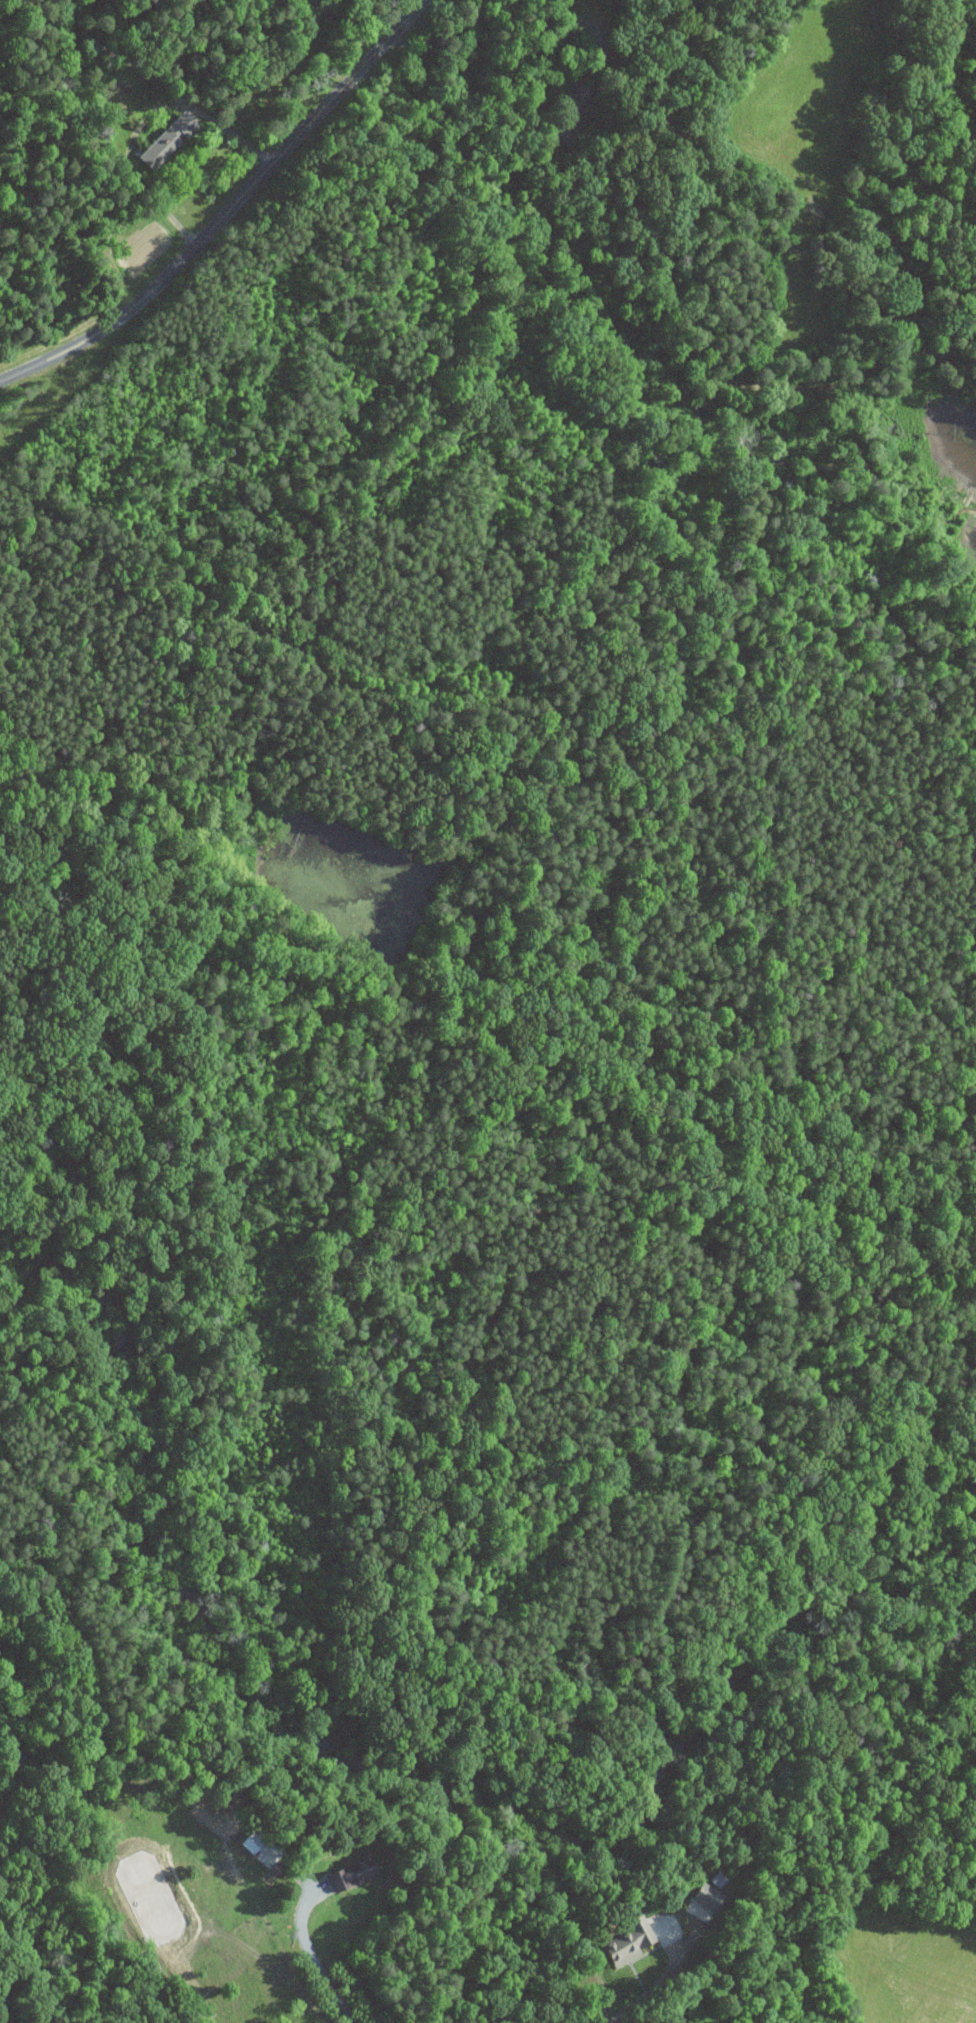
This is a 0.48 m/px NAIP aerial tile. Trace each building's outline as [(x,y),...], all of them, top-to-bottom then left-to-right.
[(135,156),(150,172),(182,141),(180,139),(195,125),(182,111),(135,156)] [(328,1876),(333,1890),(372,1877),(367,1862),(328,1876)] [(724,1894),(694,1880),(685,1899),(714,1913),(724,1894)] [(608,1969),(637,1953),(635,1948),(650,1939),(634,1909),(618,1918),(623,1928),(594,1943),(608,1969)]
